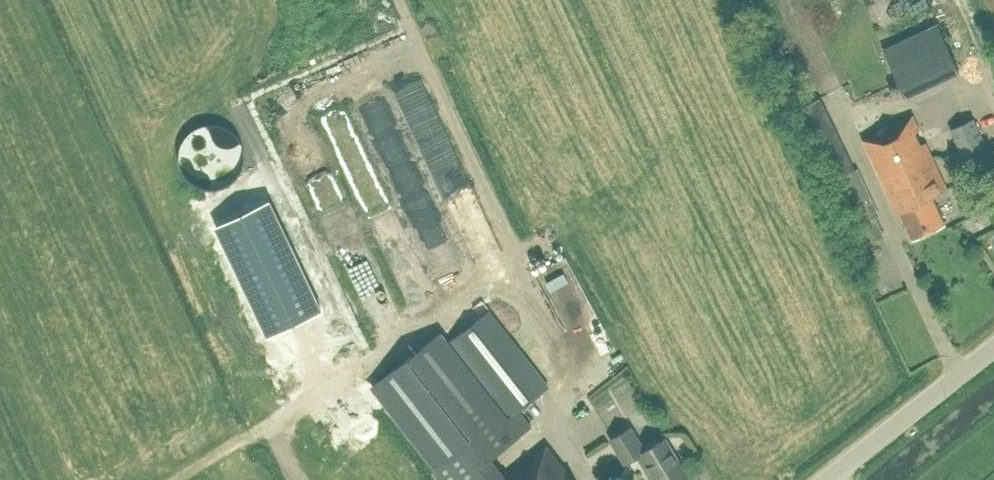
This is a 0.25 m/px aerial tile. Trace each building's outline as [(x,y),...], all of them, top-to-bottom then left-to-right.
[(866,4),(879,33),(898,24),(887,0),(875,0),(866,4)] [(937,22),(882,50),(905,97),(959,71),(937,22)] [(398,91),(464,255),(483,247),(417,83),(398,91)] [(853,168),(819,97),(795,108),(830,180),(823,183),(854,248),(882,235),(872,213),(877,210),(856,166),(853,168)] [(943,222),(932,195),(947,188),(912,114),(862,137),(897,211),(899,210),(910,237),(943,222)] [(993,161),(993,159),(974,117),(950,128),(972,171),(993,161)] [(266,334),(321,309),(269,200),(215,226),(266,334)] [(489,309),(449,341),(441,331),(371,384),(436,468),(432,472),(438,479),(467,479),(494,459),(492,455),(521,433),(531,425),(517,408),(548,384),(537,370),(555,357),(542,340),(525,354),(489,309)] [(664,436),(645,448),(629,425),(610,438),(625,462),(637,455),(652,479),(655,478),(657,479),(677,479),(688,473),(664,436)] [(467,479),(572,479),(545,446),(507,475),(494,459),(467,479)]
